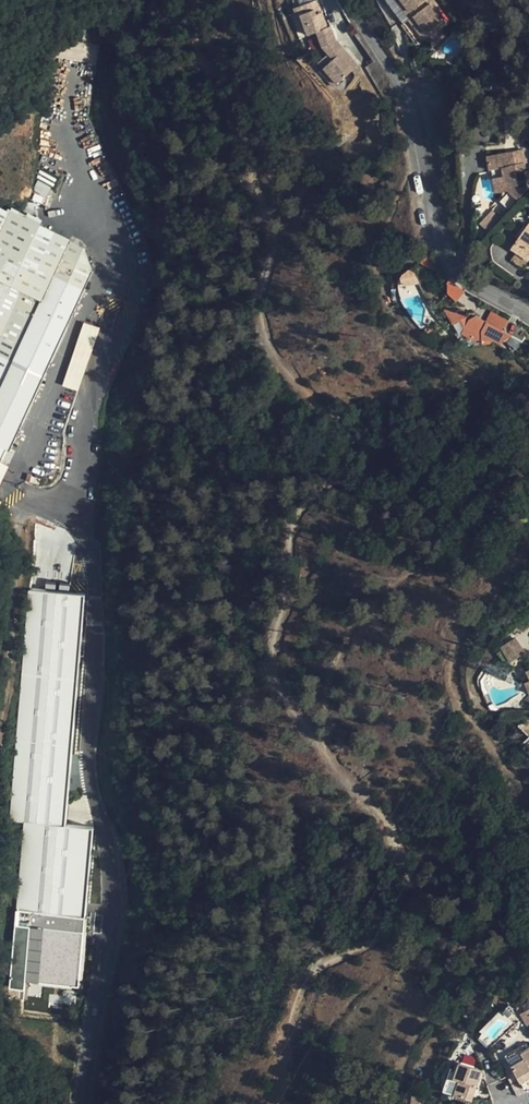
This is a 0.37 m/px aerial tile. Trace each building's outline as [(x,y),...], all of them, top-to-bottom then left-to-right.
[(323,68),(337,84),(358,66),(336,39),(331,26),(328,27),(318,0),(315,0),(300,5),(303,14),(300,15),(304,26),(308,35),(317,32),(322,46),(328,53),(318,62),(323,68)] [(419,44),(447,22),(437,8),(435,9),(433,6),(436,3),(433,0),(385,0),(419,44)] [(293,8),(296,16),(300,15),(303,14),(300,5),(293,8)] [(300,15),(296,16),(300,27),(304,26),(300,15)] [(333,87),(337,84),(323,68),(320,71),(333,87)] [(508,209),(528,187),(528,171),(525,172),(521,150),(487,156),(490,170),(491,170),(495,193),(502,199),(500,201),(508,209)] [(45,243),(41,242),(37,217),(0,212),(0,321),(7,324),(45,243)] [(519,254),(528,261),(528,259),(528,223),(511,248),(519,254)] [(7,450),(93,270),(78,263),(84,248),(50,232),(45,243),(7,324),(0,339),(0,447),(7,450)] [(523,267),(528,261),(519,254),(515,261),(523,267)] [(404,287),(417,281),(412,270),(399,276),(404,287)] [(456,301),(464,291),(449,279),(443,290),(456,301)] [(523,342),(528,332),(491,312),(486,322),(476,316),(469,320),(464,310),(446,310),(453,323),(460,319),(465,328),(462,333),(474,339),(482,339),(482,346),(490,346),(492,339),(500,343),(511,336),(523,342)] [(83,322),(62,386),(78,391),(99,328),(83,322)] [(47,673),(49,630),(28,630),(26,672),(47,673)] [(78,631),(49,630),(47,673),(47,683),(46,721),(42,836),(72,837),(78,631)] [(511,660),(524,652),(515,638),(502,646),(511,660)] [(46,721),(47,683),(31,682),(29,720),(46,721)] [(526,1043),(505,1055),(520,1082),(528,1077),(528,1049),(526,1043)] [(473,1091),(477,1078),(474,1077),(477,1068),(481,1069),(483,1061),(460,1053),(457,1060),(452,1058),(444,1081),(473,1091)]
